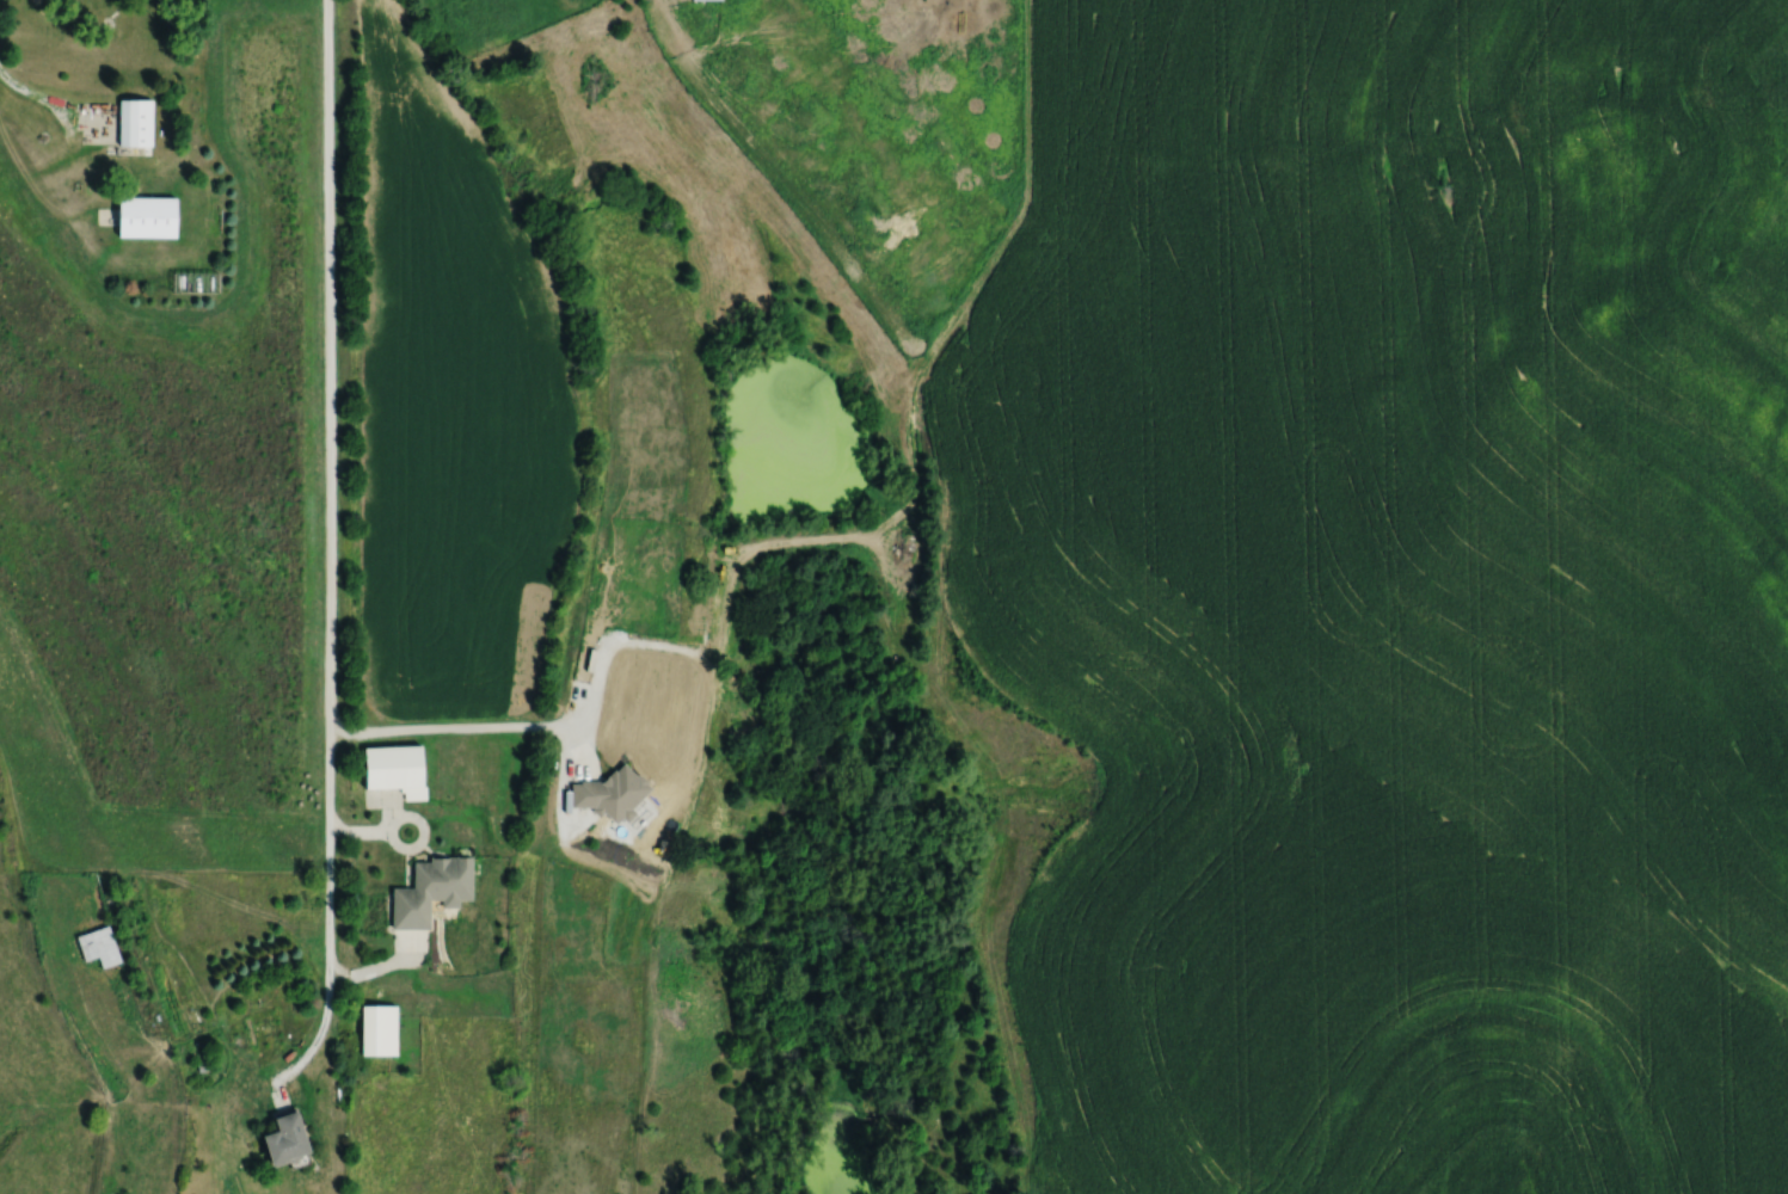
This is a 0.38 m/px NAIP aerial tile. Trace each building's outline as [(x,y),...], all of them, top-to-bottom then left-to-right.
[(117,150),(150,150),(150,98),(117,98),(117,150)] [(115,237),(173,237),(173,196),(115,196),(115,237)] [(402,789),(402,800),(421,800),(421,747),(361,747),(361,790),(402,789)] [(569,783),(569,809),(592,809),(592,819),(637,820),(637,772),(604,771),(604,783),(569,783)] [(390,929),(427,930),(427,900),(440,900),(440,908),(456,908),(456,899),(468,900),(469,859),(412,859),(412,889),(390,888),(390,929)] [(119,962),(114,950),(96,958),(101,970),(119,962)] [(358,1056),(394,1056),(394,1007),(358,1007),(358,1056)] [(294,1112),(270,1118),(273,1132),(259,1135),(266,1165),(305,1156),(294,1112)]
